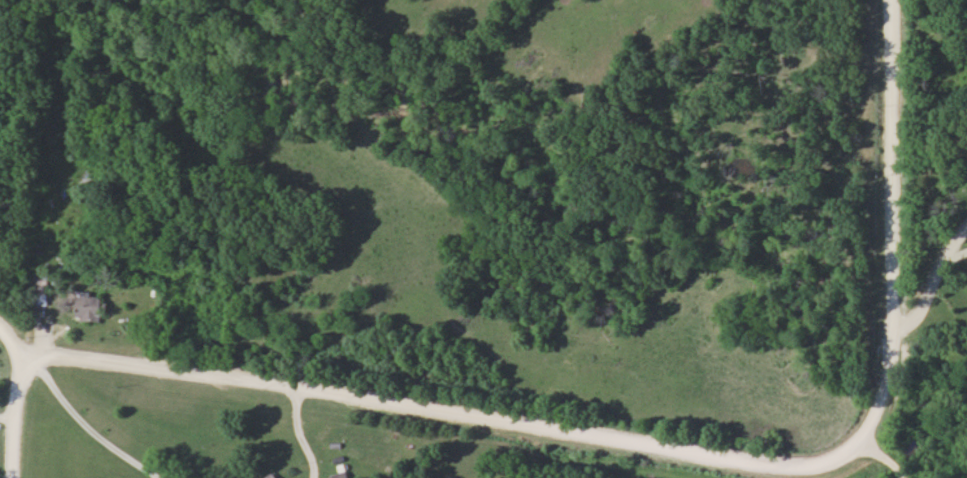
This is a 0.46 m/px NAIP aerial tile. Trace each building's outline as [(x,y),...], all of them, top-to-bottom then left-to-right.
[(50,305),(50,273),(28,273),(28,305),(50,305)] [(110,295),(80,295),(80,319),(110,319),(110,295)]
